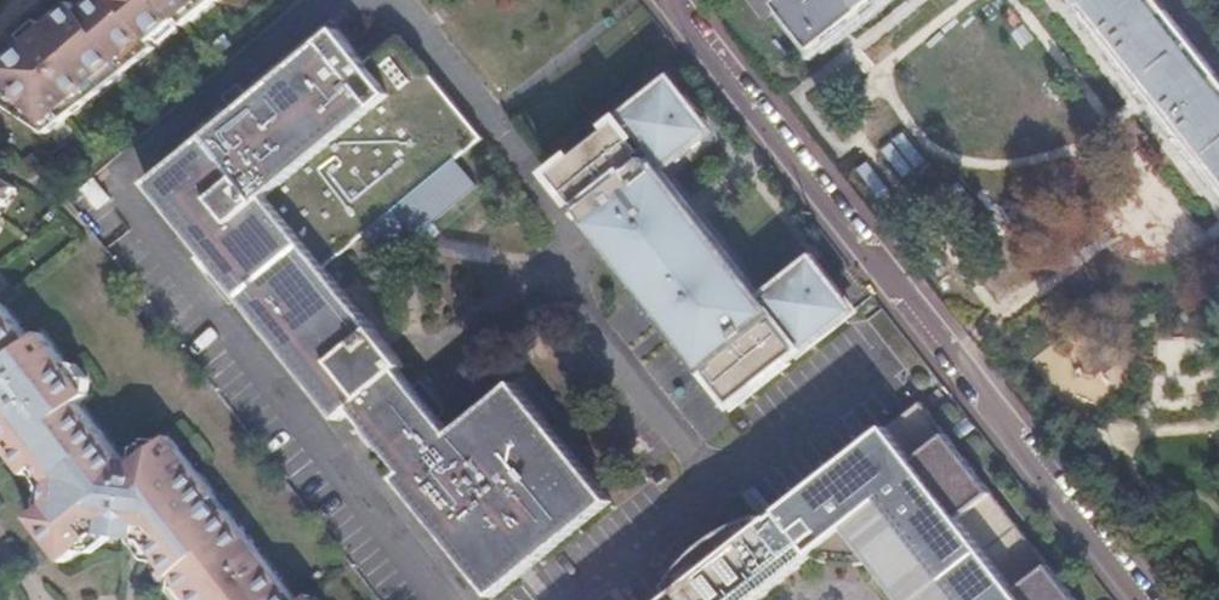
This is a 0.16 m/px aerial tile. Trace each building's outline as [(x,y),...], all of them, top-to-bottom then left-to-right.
[(43,28),(22,45),(0,64),(0,73),(7,83),(0,93),(0,101),(51,129),(157,42),(152,36),(156,32),(175,17),(180,12),(185,17),(206,0),(91,0),(79,9),(74,3),(43,28)] [(878,0),(782,0),(775,5),(812,51),(878,0)] [(1087,5),(1081,9),(1218,182),(1218,77),(1158,0),(1082,0),(1087,5)] [(179,22),(175,17),(156,32),(161,38),(179,22)] [(22,45),(43,28),(37,21),(16,38),(22,45)] [(395,481),(494,599),(609,505),(513,386),(452,435),(396,367),(401,362),(326,269),(366,237),(405,205),(425,230),(479,186),(459,161),(486,140),(401,35),(368,63),(338,26),(144,186),(335,416),(348,405),(378,442),(404,474),(395,481)] [(712,131),(702,119),(673,82),(627,119),(650,148),(645,151),(622,122),(555,175),(583,211),(612,249),(669,321),(735,406),(856,314),(817,264),(770,302),(778,311),(773,315),(737,269),(680,197),(653,162),(658,159),(665,169),(712,131)] [(23,190),(0,176),(0,227),(23,190)] [(386,261),(425,230),(405,205),(366,237),(386,261)] [(232,515),(225,521),(216,510),(222,503),(174,442),(145,466),(128,463),(85,407),(96,396),(49,338),(38,346),(0,298),(0,420),(2,423),(1,434),(30,470),(40,462),(58,484),(55,511),(37,526),(71,571),(87,558),(85,554),(105,539),(153,542),(168,562),(165,564),(177,580),(185,575),(192,585),(184,592),(191,599),(297,599),(232,515)] [(819,550),(852,555),(861,557),(870,558),(904,599),(1085,599),(1027,527),(978,466),(928,403),(924,398),(803,492),(770,519),(767,517),(753,519),(736,524),(718,534),(701,548),(690,558),(684,566),(676,582),(674,589),(676,594),(668,599),(755,599),(819,550)]
